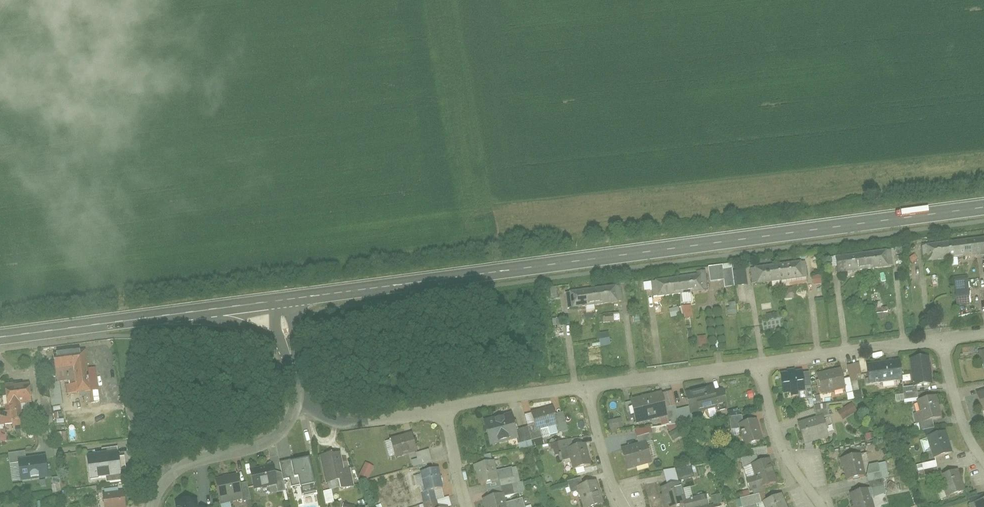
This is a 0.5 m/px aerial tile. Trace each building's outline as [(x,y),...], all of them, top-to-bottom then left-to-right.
[(954,240),(957,258),(983,253),(983,244),(982,237),(954,240)] [(954,240),(927,245),(929,261),(957,258),(954,240)] [(888,250),(862,253),(864,269),(890,266),(888,250)] [(862,253),(835,257),(838,274),(864,269),(862,253)] [(802,260),(777,264),(779,281),(806,278),(802,260)] [(777,264),(751,268),(753,285),(779,281),(777,264)] [(702,273),(677,277),(680,295),(706,291),(702,273)] [(812,284),(821,284),(821,275),(812,275),(812,284)] [(677,277),(650,281),(652,298),(680,295),(677,277)] [(955,304),(969,304),(968,280),(954,280),(955,304)] [(622,284),(596,288),(598,305),(625,300),(622,284)] [(596,288),(567,292),(569,309),(598,305),(596,288)] [(728,302),(728,314),(736,314),(736,301),(728,302)] [(682,318),(693,318),(692,305),(681,306),(682,318)] [(669,309),(671,317),(680,315),(678,307),(669,309)] [(875,319),(888,318),(887,307),(874,308),(875,319)] [(619,321),(619,313),(602,314),(603,322),(619,321)] [(609,332),(599,332),(600,345),(610,345),(609,332)] [(707,346),(706,335),(698,336),(698,346),(707,346)] [(75,353),(53,356),(53,361),(50,362),(52,372),(56,371),(57,384),(69,382),(69,386),(66,387),(67,395),(90,392),(86,356),(76,358),(75,353)] [(930,355),(910,358),(913,385),(934,383),(930,355)] [(902,359),(868,362),(870,382),(905,381),(902,359)] [(856,380),(855,374),(861,374),(859,363),(847,364),(850,381),(856,380)] [(842,368),(819,372),(823,394),(847,389),(842,368)] [(804,369),(782,374),(785,393),(792,392),(792,395),(799,394),(809,390),(804,369)] [(6,383),(8,406),(0,407),(0,426),(13,423),(12,420),(36,417),(31,385),(15,385),(14,382),(6,383)] [(686,392),(693,412),(728,404),(722,383),(686,392)] [(858,384),(852,385),(854,397),(861,396),(858,384)] [(664,389),(630,395),(637,423),(671,415),(664,389)] [(938,395),(918,398),(923,420),(944,416),(938,395)] [(837,412),(842,420),(852,414),(847,406),(837,412)] [(553,408),(533,413),(538,432),(558,427),(553,408)] [(690,420),(690,414),(688,414),(687,408),(675,408),(676,421),(690,420)] [(824,413),(799,421),(806,442),(831,435),(824,413)] [(513,415),(485,422),(491,448),(519,440),(513,415)] [(608,420),(610,431),(623,429),(621,418),(608,420)] [(759,418),(740,423),(746,444),(765,439),(759,418)] [(955,451),(949,431),(929,437),(935,457),(955,451)] [(56,433),(57,445),(67,444),(66,432),(56,433)] [(418,453),(413,435),(391,441),(396,459),(418,453)] [(647,440),(622,447),(629,470),(653,463),(647,440)] [(569,447),(574,469),(593,464),(587,442),(569,447)] [(124,476),(121,454),(89,458),(93,481),(124,476)] [(863,454),(841,458),(847,479),(867,475),(863,454)] [(335,455),(322,458),(327,485),(341,482),(343,491),(356,489),(352,469),(346,471),(343,456),(335,457),(335,455)] [(778,479),(770,456),(751,462),(756,474),(748,477),(754,492),(778,479)] [(50,478),(47,457),(19,461),(22,482),(50,478)] [(317,493),(311,461),(296,463),(296,460),(281,463),(284,481),(291,480),(293,489),(301,487),(302,496),(317,493)] [(495,461),(476,465),(480,483),(501,480),(495,461)] [(369,479),(374,466),(365,462),(359,476),(369,479)] [(275,466),(251,471),(256,490),(279,485),(275,466)] [(440,467),(422,471),(426,490),(445,487),(440,467)] [(961,469),(941,474),(948,497),(968,491),(961,469)] [(239,476),(217,481),(222,504),(245,499),(239,476)] [(578,486),(585,506),(595,506),(606,503),(598,479),(578,486)] [(660,488),(666,506),(672,506),(684,503),(689,502),(683,481),(660,488)] [(851,493),(855,506),(876,506),(870,488),(851,493)] [(125,492),(104,496),(105,506),(127,506),(125,492)] [(484,498),(486,506),(509,506),(505,492),(484,498)] [(784,493),(765,501),(767,506),(790,506),(784,493)] [(761,505),(759,494),(740,498),(741,506),(751,506),(761,505)] [(707,497),(684,503),(685,506),(710,506),(707,497)]
